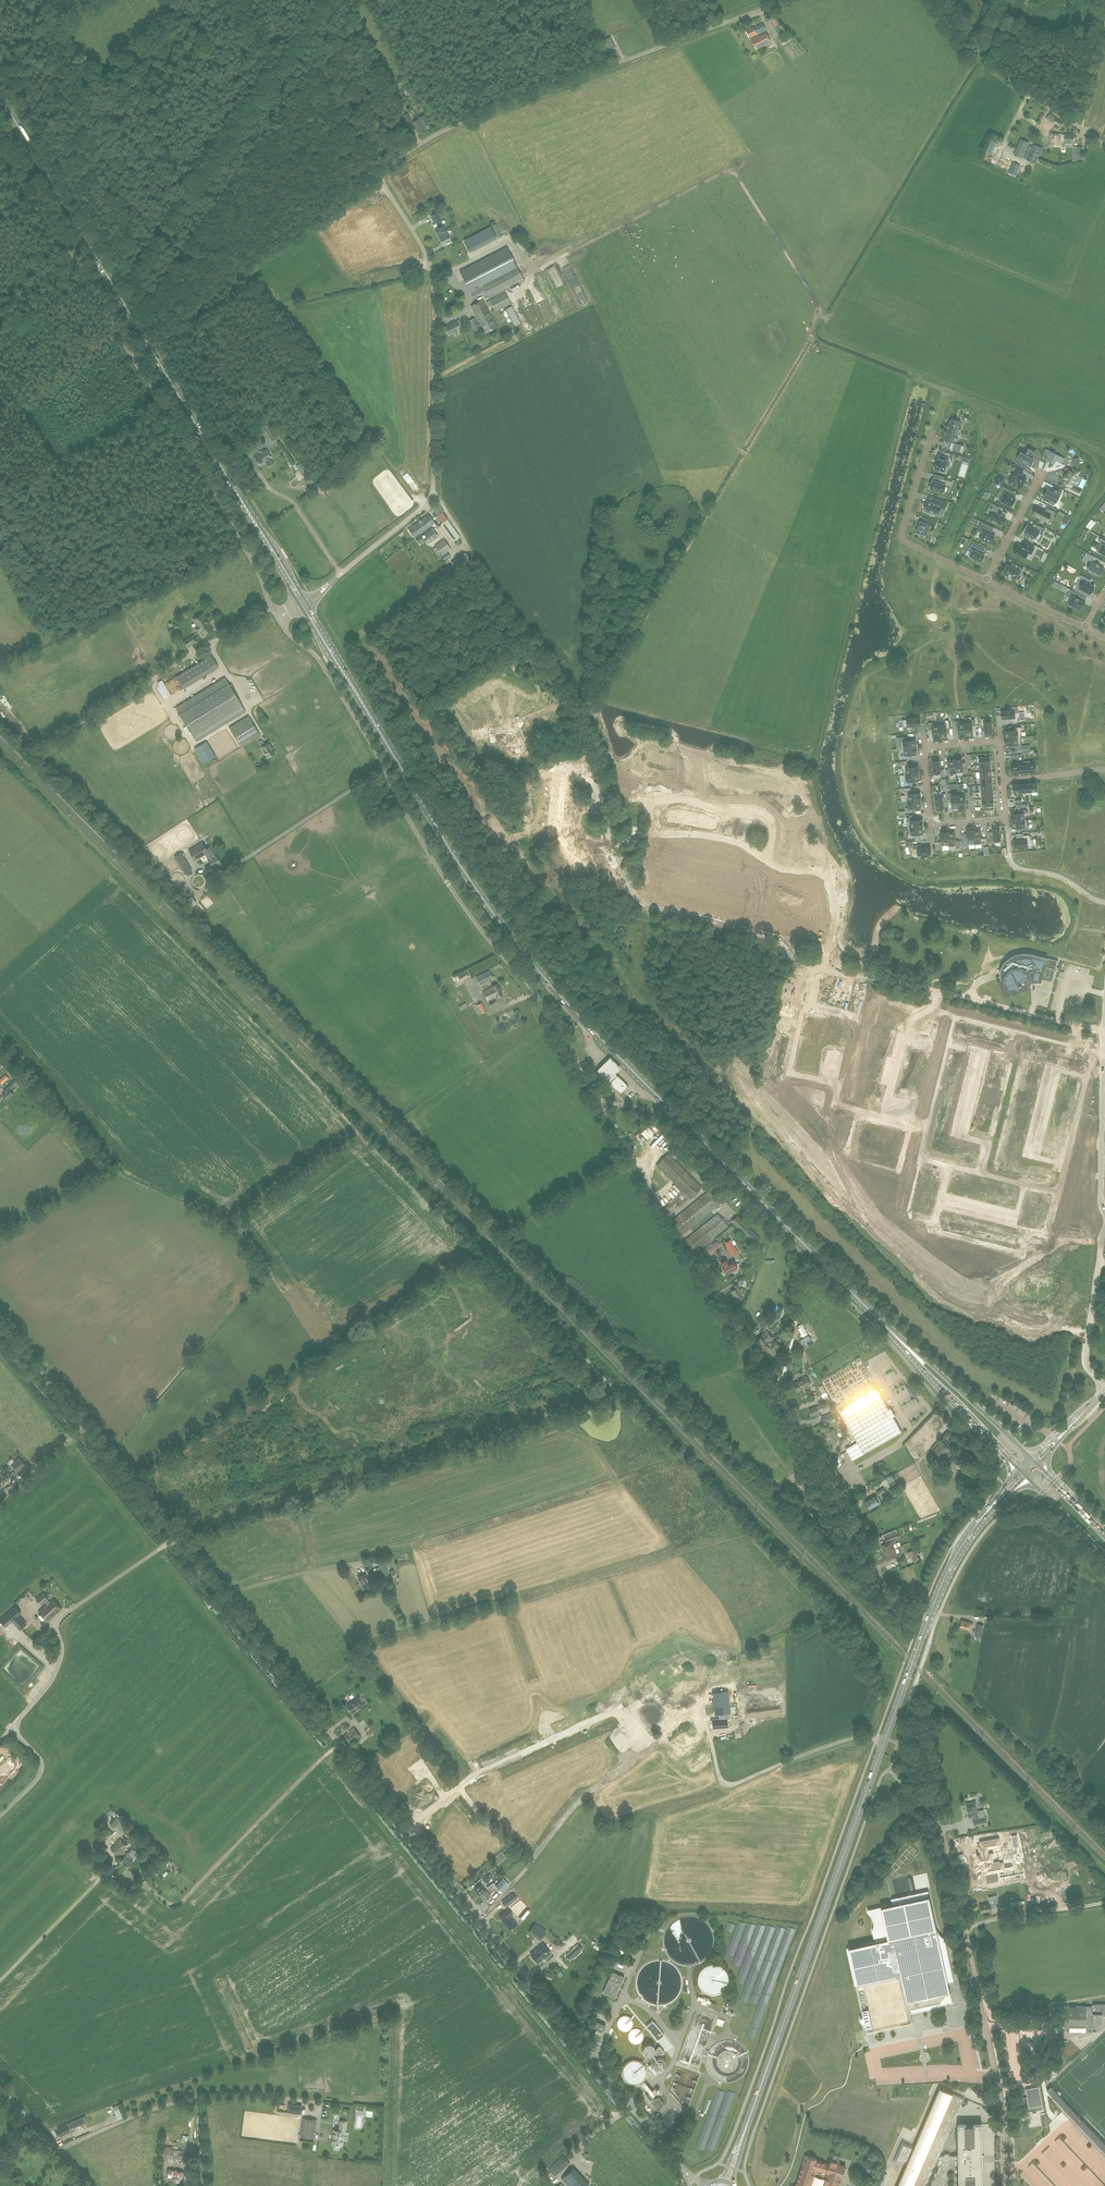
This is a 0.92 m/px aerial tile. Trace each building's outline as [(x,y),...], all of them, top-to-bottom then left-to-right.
[(771,21),(775,28),(779,26),(776,19),(771,21)] [(753,36),(753,37),(756,35),(756,34),(766,29),(762,23),(754,27),(746,30),(750,38),(753,36)] [(775,28),(779,36),(783,33),(779,26),(775,28)] [(757,37),(756,35),(753,37),(754,39),(751,40),(756,50),(771,42),(766,32),(757,37)] [(614,47),(609,38),(600,43),(605,52),(614,47)] [(654,44),(637,49),(638,55),(656,49),(654,44)] [(402,105),(397,96),(393,98),(401,114),(405,112),(402,105)] [(412,121),(408,113),(404,115),(408,123),(409,123),(412,121)] [(1062,123),(1057,119),(1057,118),(1049,113),(1046,118),(1053,123),(1054,122),(1059,126),(1062,123)] [(413,122),(417,130),(418,132),(425,129),(424,127),(429,124),(426,119),(424,115),(415,120),(415,121),(413,122)] [(1061,141),(1061,134),(1050,133),(1049,146),(1061,147),(1061,141)] [(1065,135),(1061,134),(1061,141),(1065,141),(1065,143),(1073,144),(1074,135),(1065,134),(1065,135)] [(1014,154),(1022,158),(1028,143),(1020,139),(1014,154)] [(996,142),(991,140),(986,152),(991,154),(996,142)] [(1033,145),(1027,160),(1035,163),(1041,148),(1033,145)] [(1020,165),(1013,162),(1009,173),(1015,175),(1020,165)] [(412,216),(413,219),(434,209),(430,202),(421,206),(423,211),(412,216)] [(441,220),(437,212),(431,216),(435,223),(436,223),(439,228),(435,229),(441,241),(450,237),(444,225),(443,225),(441,220)] [(490,226),(464,240),(470,252),(496,238),(490,226)] [(524,280),(507,247),(460,272),(469,290),(481,283),(489,299),(524,280)] [(505,292),(489,300),(486,301),(489,306),(492,305),(495,311),(511,303),(505,292)] [(485,333),(497,327),(483,300),(471,306),(481,325),(479,326),(475,318),(468,321),(474,332),(483,327),(485,333)] [(463,328),(458,319),(444,327),(449,336),(463,328)] [(958,439),(953,437),(954,433),(957,434),(957,433),(958,434),(959,430),(958,430),(960,422),(958,421),(952,419),(950,425),(948,425),(945,435),(947,436),(946,441),(954,443),(952,449),(949,449),(962,453),(962,452),(961,452),(963,446),(964,446),(956,444),(958,439)] [(264,427),(272,440),(277,437),(269,423),(264,427)] [(258,442),(262,439),(255,429),(251,431),(258,442)] [(1026,455),(1022,453),(1021,452),(1018,458),(1019,459),(1017,463),(1025,468),(1025,467),(1027,464),(1029,465),(1030,465),(1033,460),(1033,461),(1034,461),(1035,450),(1034,452),(1029,449),(1028,451),(1027,451),(1026,452),(1027,452),(1026,455)] [(267,450),(255,458),(259,465),(265,461),(268,467),(274,463),(271,458),(271,457),(267,450)] [(1065,459),(1048,450),(1045,455),(1047,456),(1045,459),(1053,463),(1054,460),(1062,464),(1065,459)] [(936,464),(935,469),(940,470),(940,471),(945,473),(947,467),(946,467),(948,460),(952,461),(953,455),(945,452),(944,456),(939,455),(938,460),(937,459),(936,464)] [(300,463),(296,467),(304,478),(309,474),(300,463)] [(1016,486),(1017,483),(1021,485),(1023,482),(1024,483),(1026,478),(1021,475),(1023,472),(1016,468),(1013,467),(1011,471),(1014,472),(1008,482),(1016,486)] [(1066,485),(1065,488),(1072,492),(1074,488),(1073,487),(1078,475),(1079,471),(1074,468),(1072,472),(1069,470),(1067,475),(1065,474),(1064,478),(1065,479),(1063,483),(1066,485)] [(951,486),(952,482),(941,478),(939,482),(932,480),(931,483),(930,486),(931,486),(930,489),(943,493),(946,485),(951,486)] [(1012,506),(1016,498),(1010,495),(1012,491),(1002,486),(1000,491),(1003,492),(999,500),(1012,506)] [(1048,489),(1044,497),(1049,499),(1047,502),(1054,506),(1059,495),(1060,496),(1062,492),(1060,491),(1060,490),(1055,487),(1053,491),(1048,489)] [(939,516),(941,509),(945,510),(947,503),(935,499),(934,503),(927,501),(927,500),(926,504),(925,504),(923,507),(925,508),(924,511),(929,513),(929,515),(933,516),(934,514),(939,515),(939,516)] [(448,519),(442,512),(443,511),(437,503),(431,508),(443,523),(448,519)] [(1005,517),(1002,515),(1002,514),(998,512),(998,513),(996,513),(997,511),(999,508),(992,503),(990,508),(994,509),(989,520),(1001,525),(1005,517)] [(1053,517),(1055,512),(1047,508),(1045,511),(1038,507),(1036,510),(1035,512),(1034,515),(1046,521),(1049,515),(1053,517)] [(408,529),(415,538),(420,534),(435,523),(428,514),(408,529)] [(935,527),(936,523),(927,519),(925,523),(920,521),(916,532),(926,536),(930,525),(935,527)] [(443,524),(452,536),(451,537),(455,543),(460,538),(454,532),(456,531),(448,521),(443,524)] [(1044,528),(1034,522),(1032,526),(1028,524),(1024,532),(1025,533),(1023,535),(1029,538),(1030,536),(1035,538),(1038,531),(1042,533),(1044,528)] [(981,524),(978,529),(982,532),(979,538),(991,544),(995,536),(986,532),(989,527),(981,524)] [(422,536),(420,534),(415,538),(420,544),(427,539),(430,542),(438,536),(432,528),(422,536)] [(1100,538),(1098,542),(1100,543),(1096,550),(1097,551),(1097,552),(1101,554),(1101,553),(1104,555),(1104,541),(1100,538)] [(435,545),(441,554),(437,558),(439,561),(443,557),(445,560),(450,556),(447,551),(451,549),(444,539),(435,545)] [(1031,554),(1034,548),(1024,542),(1022,545),(1018,543),(1014,552),(1026,558),(1028,553),(1031,554)] [(982,547),(973,543),(969,551),(972,552),(970,556),(970,557),(970,558),(973,559),(974,558),(982,562),(982,561),(983,562),(984,558),(983,558),(985,555),(980,553),(982,547)] [(451,562),(456,570),(470,560),(465,553),(451,562)] [(1104,568),(1100,566),(1100,565),(1097,563),(1096,564),(1091,561),(1087,569),(1092,572),(1091,573),(1095,575),(1096,574),(1100,576),(1104,568)] [(1015,569),(1008,565),(1007,567),(1006,567),(1004,570),(1005,571),(1004,573),(1008,575),(1008,576),(1011,577),(1016,579),(1019,572),(1022,573),(1024,569),(1017,565),(1015,569)] [(1077,587),(1075,590),(1083,595),(1085,591),(1090,594),(1092,591),(1092,590),(1094,586),(1089,583),(1091,580),(1081,575),(1085,577),(1082,583),(1078,581),(1075,586),(1077,587)] [(1070,589),(1067,596),(1071,599),(1068,604),(1069,604),(1069,605),(1073,607),(1073,606),(1080,609),(1082,606),(1083,606),(1085,602),(1079,599),(1078,598),(1080,594),(1070,589)] [(208,622),(203,613),(193,619),(197,626),(195,627),(198,632),(201,630),(204,635),(212,630),(207,623),(208,622)] [(311,623),(308,625),(315,638),(319,636),(311,623)] [(182,641),(186,648),(198,641),(194,634),(182,641)] [(211,655),(176,677),(183,688),(218,666),(211,655)] [(176,707),(197,741),(246,711),(225,677),(176,707)] [(346,679),(343,681),(350,695),(353,693),(346,679)] [(165,697),(169,695),(163,684),(160,686),(165,697)] [(252,707),(255,704),(248,697),(245,700),(252,707)] [(0,701),(10,714),(13,711),(4,698),(0,701)] [(1005,711),(1002,712),(1002,719),(1011,718),(1012,721),(1018,721),(1018,718),(1019,718),(1019,712),(1015,713),(1014,711),(1011,711),(1011,710),(1005,711)] [(229,727),(241,747),(260,735),(248,716),(229,727)] [(912,729),(911,726),(920,725),(920,718),(916,719),(916,718),(911,718),(911,719),(903,720),(904,730),(912,729)] [(984,718),(981,719),(981,725),(984,725),(985,733),(992,733),(992,727),(993,727),(993,723),(991,723),(991,719),(984,719),(984,718)] [(972,722),(965,722),(966,735),(973,734),(972,726),(975,726),(975,719),(971,719),(972,722)] [(966,735),(965,722),(958,723),(958,720),(955,721),(955,727),(959,727),(959,735),(960,735),(960,736),(966,735)] [(946,724),(939,724),(940,737),(947,736),(946,728),(949,728),(949,721),(946,721),(946,724)] [(932,722),(928,723),(928,729),(933,729),(933,737),(934,737),(934,738),(940,737),(939,724),(932,725),(932,722)] [(1006,738),(1005,738),(1020,737),(1021,737),(1020,730),(1022,730),(1021,727),(1013,727),(1014,731),(1005,731),(1006,738)] [(907,737),(899,737),(899,742),(902,742),(902,748),(903,748),(916,747),(915,740),(907,741),(907,737)] [(1020,737),(1005,738),(1006,744),(1006,745),(1015,744),(1015,748),(1022,747),(1021,744),(1020,744),(1020,737)] [(208,741),(195,749),(203,762),(216,754),(208,741)] [(268,741),(264,743),(265,745),(261,747),(268,758),(275,753),(271,746),(268,741)] [(904,755),(900,755),(901,759),(908,759),(908,754),(916,754),(916,753),(917,753),(916,747),(903,748),(904,755)] [(955,760),(956,773),(963,772),(963,774),(966,774),(966,767),(963,768),(962,760),(961,760),(961,759),(955,760)] [(956,773),(955,760),(948,761),(949,769),(946,769),(946,776),(950,775),(950,774),(956,773)] [(940,769),(940,761),(933,762),(933,767),(932,767),(932,772),(933,771),(934,773),(934,776),(941,775),(941,776),(944,776),(944,769),(940,769)] [(724,765),(719,763),(716,772),(721,774),(724,765)] [(909,764),(902,764),(903,769),(904,769),(904,775),(918,774),(918,767),(917,767),(909,767),(909,764)] [(1036,771),(1035,764),(1024,765),(1024,772),(1031,772),(1035,771),(1036,771)] [(1024,772),(1024,765),(1012,766),(1012,773),(1013,773),(1017,773),(1024,772)] [(670,769),(670,780),(674,780),(673,788),(682,789),(683,775),(677,774),(678,770),(670,769)] [(689,770),(687,782),(691,783),(689,789),(692,790),(691,790),(697,792),(699,785),(700,786),(702,779),(694,776),(696,773),(689,770)] [(656,776),(656,792),(664,792),(664,784),(668,784),(668,771),(659,771),(659,776),(656,776)] [(991,777),(991,771),(981,771),(979,771),(980,779),(981,779),(981,778),(987,778),(991,777)] [(905,781),(904,781),(904,785),(910,784),(910,781),(918,780),(918,774),(904,775),(905,781)] [(625,780),(620,781),(624,795),(634,793),(632,787),(634,787),(630,775),(624,777),(625,780)] [(648,775),(640,775),(641,793),(649,792),(649,791),(652,790),(652,781),(648,781),(648,775)] [(991,777),(987,778),(981,778),(981,779),(982,785),(992,784),(992,785),(991,777)] [(705,789),(702,796),(706,797),(706,798),(710,799),(714,786),(711,785),(711,784),(706,782),(704,789),(705,789)] [(1032,784),(1025,784),(1026,791),(1026,795),(1032,794),(1032,791),(1038,790),(1037,783),(1036,783),(1032,783),(1032,784)] [(1026,791),(1025,784),(1018,785),(1014,785),(1013,785),(1014,792),(1026,791)] [(721,788),(716,801),(723,803),(725,798),(729,800),(733,788),(727,786),(725,790),(721,788)] [(734,786),(730,796),(734,797),(732,802),(739,805),(744,791),(737,789),(738,787),(734,786)] [(791,789),(787,793),(791,796),(797,791),(794,786),(791,789)] [(753,789),(748,803),(756,807),(758,801),(760,802),(761,800),(764,801),(768,793),(763,791),(762,793),(753,789)] [(906,801),(908,801),(907,801),(920,800),(921,800),(920,794),(920,793),(911,794),(911,791),(905,791),(905,795),(906,795),(906,801)] [(968,798),(968,792),(964,792),(965,796),(958,796),(959,807),(959,808),(965,807),(966,807),(965,799),(968,798)] [(959,807),(958,796),(958,793),(951,794),(951,793),(948,793),(948,800),(952,800),(952,808),(959,807)] [(768,802),(765,808),(772,812),(777,802),(780,804),(784,798),(780,796),(778,800),(772,797),(772,796),(769,794),(765,800),(768,802)] [(937,809),(944,809),(943,801),(946,800),(946,794),(942,794),(942,795),(935,795),(936,798),(937,809)] [(993,798),(981,799),(982,806),(993,805),(993,798)] [(789,812),(778,817),(782,824),(788,821),(789,823),(795,820),(792,815),(796,813),(790,800),(786,805),(789,812)] [(920,800),(907,801),(908,801),(908,808),(906,808),(906,811),(913,811),(912,807),(921,807),(920,800)] [(1025,820),(1025,813),(1027,813),(1027,810),(1020,810),(1020,813),(1012,814),(1012,815),(1012,821),(1027,820),(1027,819),(1025,820)] [(909,821),(910,827),(910,828),(922,827),(923,827),(922,820),(922,821),(922,820),(913,820),(913,817),(907,818),(907,821),(909,821)] [(1027,826),(1027,820),(1012,821),(1013,821),(1013,828),(1021,827),(1022,830),(1028,830),(1028,826),(1027,826)] [(923,833),(922,827),(910,828),(910,827),(908,827),(909,834),(908,834),(908,838),(915,837),(915,834),(923,833)] [(994,837),(990,838),(991,844),(994,844),(994,843),(1001,842),(1001,838),(1002,838),(1002,834),(1000,834),(1000,828),(993,829),(994,837)] [(968,839),(965,840),(965,846),(968,846),(968,845),(975,845),(974,830),(968,831),(967,831),(968,839)] [(974,830),(975,845),(982,844),(982,845),(985,845),(984,838),(981,838),(981,830),(974,831),(974,830)] [(785,838),(780,838),(781,842),(782,842),(782,846),(786,846),(786,847),(790,846),(795,845),(795,837),(796,837),(795,831),(785,832),(785,838)] [(949,847),(948,832),(942,833),(941,833),(942,841),(939,842),(939,848),(942,848),(942,846),(949,845),(949,847)] [(948,832),(949,847),(956,846),(956,848),(959,848),(959,840),(955,840),(955,832),(948,833),(948,832)] [(1024,847),(1032,846),(1031,839),(1030,839),(1030,835),(1023,835),(1023,840),(1014,840),(1015,847),(1018,847),(1019,848),(1024,847)] [(667,839),(663,852),(671,854),(670,859),(675,860),(678,850),(673,848),(675,842),(667,839)] [(212,850),(209,852),(203,842),(189,850),(195,860),(205,854),(212,866),(220,861),(216,855),(216,856),(212,850)] [(683,850),(682,854),(683,854),(682,856),(688,857),(688,859),(695,861),(698,851),(693,850),(695,843),(690,842),(690,843),(686,842),(684,851),(683,850)] [(699,850),(697,858),(707,861),(711,846),(704,844),(703,851),(699,850)] [(711,846),(707,861),(714,863),(713,866),(717,867),(720,855),(716,854),(718,848),(718,847),(714,845),(713,847),(711,846)] [(914,854),(918,853),(918,855),(922,855),(922,856),(928,855),(928,854),(931,854),(930,847),(921,848),(921,845),(915,845),(915,848),(913,849),(914,854)] [(721,856),(718,867),(723,868),(725,864),(732,866),(733,862),(732,861),(734,851),(726,849),(724,857),(721,856)] [(176,856),(186,873),(191,870),(181,853),(176,856)] [(737,862),(736,866),(737,866),(737,868),(743,870),(742,874),(747,875),(750,866),(746,865),(748,857),(740,855),(738,863),(737,862)] [(751,867),(748,877),(756,880),(757,878),(763,880),(766,868),(759,867),(758,870),(756,869),(757,868),(751,867)] [(769,878),(766,889),(772,890),(773,887),(779,889),(782,876),(775,874),(774,879),(769,878)] [(782,876),(779,889),(796,893),(794,886),(788,884),(790,878),(782,876)] [(804,882),(803,890),(804,894),(813,892),(814,887),(818,888),(818,885),(819,885),(820,880),(807,878),(806,882),(804,882)] [(658,886),(657,892),(658,893),(657,896),(661,896),(660,898),(664,899),(665,898),(668,898),(669,896),(672,896),(675,887),(668,885),(667,888),(658,886)] [(678,889),(674,901),(681,903),(681,902),(685,903),(686,898),(690,899),(692,893),(684,891),(684,890),(678,889)] [(693,900),(692,904),(693,904),(692,907),(701,909),(703,901),(706,902),(708,894),(701,892),(699,897),(695,896),(694,900),(693,900)] [(812,894),(811,907),(823,908),(824,904),(825,897),(819,896),(819,892),(812,894)] [(712,904),(710,911),(713,912),(713,913),(718,914),(720,906),(724,907),(726,897),(720,896),(719,899),(713,898),(713,899),(711,899),(710,904),(712,904)] [(729,903),(726,916),(734,918),(735,913),(737,913),(737,912),(740,912),(741,905),(737,904),(737,905),(729,903)] [(747,907),(744,921),(752,923),(754,914),(759,915),(761,905),(756,903),(755,909),(747,907)] [(763,914),(761,924),(766,925),(765,926),(770,927),(770,926),(772,927),(774,917),(777,918),(780,909),(774,907),(772,916),(763,914)] [(811,917),(810,921),(817,923),(819,918),(824,918),(825,911),(823,911),(823,908),(811,907),(813,907),(813,917),(811,917)] [(780,916),(778,924),(781,925),(780,930),(787,932),(791,919),(780,916)] [(796,917),(795,922),(806,925),(804,932),(809,933),(808,937),(819,940),(821,934),(817,933),(818,929),(815,928),(817,923),(810,921),(796,917)] [(1053,982),(1058,960),(1032,953),(1030,953),(1027,953),(1026,953),(1025,953),(1023,953),(1021,953),(1020,953),(1018,954),(1016,954),(1013,956),(1012,956),(1010,957),(1009,958),(1007,959),(1006,960),(1005,961),(1003,963),(1002,965),(1001,967),(1001,969),(1000,970),(1000,971),(1000,973),(1000,975),(1000,977),(998,976),(997,980),(997,981),(997,983),(997,984),(998,985),(998,987),(998,988),(999,989),(1000,990),(1001,991),(1001,992),(1002,993),(1003,994),(1004,994),(1005,995),(1006,996),(1008,996),(1009,997),(1011,993),(1012,994),(1014,994),(1015,994),(1016,994),(1018,994),(1019,994),(1020,994),(1021,993),(1023,993),(1024,992),(1025,991),(1027,990),(1028,989),(1029,987),(1030,986),(1031,984),(1031,982),(1032,982),(1032,984),(1035,984),(1035,982),(1042,982),(1043,979),(1053,982)] [(489,970),(476,977),(480,984),(492,978),(489,970)] [(466,971),(458,975),(461,981),(469,977),(466,971)] [(1084,982),(1087,974),(1078,972),(1076,980),(1084,982)] [(792,976),(790,985),(803,988),(804,981),(798,980),(799,977),(792,976)] [(503,995),(501,992),(502,991),(500,986),(499,987),(497,983),(492,986),(493,987),(483,992),(487,1000),(497,996),(498,998),(503,995)] [(790,985),(791,985),(790,990),(801,993),(803,988),(790,985)] [(820,989),(820,992),(823,992),(821,1001),(827,1003),(830,991),(820,989)] [(790,990),(788,995),(800,998),(801,993),(790,990)] [(830,991),(827,1003),(832,1004),(835,992),(830,991)] [(835,992),(832,1004),(837,1005),(840,994),(835,992)] [(840,994),(837,1005),(842,1007),(845,994),(845,995),(840,994)] [(845,994),(842,1007),(849,1009),(851,1001),(855,1002),(856,996),(845,994)] [(788,995),(787,1000),(799,1003),(800,998),(788,995)] [(787,1000),(785,1010),(793,1012),(794,1009),(797,1010),(799,1003),(787,1000)] [(482,1013),(487,1011),(482,1002),(478,1005),(482,1013)] [(885,1006),(885,1009),(887,1010),(886,1013),(886,1014),(887,1014),(887,1013),(890,1014),(894,1015),(892,1023),(894,1023),(893,1028),(890,1027),(889,1028),(890,1029),(890,1027),(897,1029),(898,1024),(900,1025),(903,1011),(892,1008),(892,1007),(888,1006),(888,1007),(885,1006)] [(806,1027),(805,1030),(817,1033),(820,1021),(812,1019),(811,1024),(806,1023),(805,1027),(806,1027)] [(828,1024),(827,1031),(830,1032),(830,1034),(838,1036),(839,1031),(841,1031),(842,1027),(840,1026),(841,1022),(833,1020),(832,1025),(828,1024)] [(963,1024),(960,1034),(969,1036),(971,1026),(963,1024)] [(971,1026),(969,1036),(977,1038),(980,1028),(971,1026)] [(879,1028),(877,1040),(878,1040),(891,1043),(892,1040),(891,1040),(892,1037),(885,1035),(886,1030),(879,1028)] [(804,1033),(803,1036),(808,1038),(808,1039),(811,1040),(810,1043),(818,1045),(819,1040),(816,1039),(817,1033),(805,1030),(804,1033)] [(993,1032),(991,1041),(1000,1044),(1002,1034),(993,1032)] [(1002,1034),(1000,1044),(1008,1046),(1011,1036),(1002,1034)] [(878,1040),(875,1051),(882,1053),(883,1049),(889,1050),(890,1046),(890,1047),(891,1043),(878,1040)] [(1029,1047),(1028,1050),(1039,1053),(1041,1044),(1034,1042),(1032,1048),(1029,1047)] [(1041,1044),(1039,1053),(1049,1056),(1050,1053),(1047,1052),(1048,1045),(1041,1044)] [(772,1053),(771,1059),(783,1062),(784,1059),(785,1055),(779,1054),(780,1049),(772,1047),(771,1052),(772,1053)] [(907,1049),(905,1055),(916,1058),(918,1052),(907,1049)] [(1058,1054),(1057,1058),(1067,1060),(1070,1051),(1062,1049),(1061,1055),(1058,1054)] [(1070,1051),(1067,1060),(1078,1063),(1079,1060),(1075,1059),(1077,1053),(1070,1051)] [(798,1052),(796,1063),(802,1064),(805,1053),(798,1052)] [(805,1053),(802,1064),(808,1065),(811,1054),(805,1053)] [(866,1065),(866,1066),(880,1069),(882,1061),(877,1059),(878,1055),(871,1053),(867,1066),(866,1065)] [(811,1054),(808,1065),(814,1067),(817,1056),(811,1054)] [(951,1055),(949,1063),(959,1065),(962,1055),(958,1054),(958,1057),(951,1055)] [(621,1066),(610,1055),(605,1060),(596,1069),(607,1080),(617,1070),(621,1066)] [(905,1055),(904,1061),(915,1064),(916,1058),(905,1055)] [(817,1056),(814,1067),(821,1068),(823,1057),(817,1056)] [(999,1057),(997,1064),(1007,1066),(1009,1060),(999,1057)] [(769,1065),(767,1071),(775,1072),(776,1067),(782,1069),(783,1065),(783,1062),(771,1059),(770,1066),(769,1065)] [(904,1061),(902,1067),(913,1070),(915,1064),(904,1061)] [(949,1063),(948,1070),(954,1071),(953,1075),(956,1075),(959,1065),(949,1063)] [(1023,1063),(1022,1070),(1033,1072),(1034,1066),(1023,1063)] [(866,1066),(863,1079),(871,1081),(872,1076),(878,1077),(880,1069),(866,1066)] [(902,1067),(901,1073),(912,1076),(913,1070),(902,1067)] [(1022,1070),(1020,1076),(1031,1078),(1033,1072),(1022,1070)] [(901,1073),(899,1079),(910,1082),(912,1076),(901,1073)] [(2,1084),(8,1078),(5,1074),(0,1079),(0,1082),(2,1084)] [(620,1094),(628,1086),(617,1075),(609,1083),(620,1094)] [(1020,1076),(1019,1082),(1029,1084),(1031,1078),(1020,1076)] [(1065,1076),(1063,1082),(1067,1082),(1065,1088),(1075,1091),(1077,1084),(1073,1083),(1075,1079),(1065,1076)] [(7,1100),(13,1093),(11,1091),(19,1082),(16,1079),(4,1091),(5,1092),(2,1095),(7,1100)] [(899,1079),(898,1085),(909,1088),(910,1082),(899,1079)] [(994,1079),(992,1085),(1002,1087),(1003,1081),(994,1079)] [(945,1082),(943,1089),(952,1091),(955,1081),(952,1080),(951,1083),(945,1082)] [(781,1087),(780,1094),(790,1097),(793,1084),(786,1082),(785,1088),(781,1087)] [(868,1082),(866,1093),(878,1096),(880,1089),(876,1088),(877,1084),(868,1082)] [(1019,1082),(1017,1088),(1028,1090),(1029,1084),(1019,1082)] [(804,1087),(802,1095),(812,1097),(815,1085),(808,1083),(807,1087),(804,1087)] [(793,1084),(790,1097),(801,1099),(803,1090),(799,1089),(800,1085),(793,1084)] [(815,1085),(812,1097),(813,1097),(813,1096),(818,1097),(818,1100),(822,1101),(824,1091),(821,1090),(822,1086),(815,1085)] [(898,1085),(896,1092),(907,1094),(909,1088),(898,1085)] [(1017,1088),(1016,1094),(1026,1097),(1028,1090),(1017,1088)] [(1060,1093),(1059,1099),(1069,1101),(1070,1097),(1074,1097),(1075,1091),(1065,1088),(1064,1094),(1060,1093)] [(943,1089),(941,1096),(947,1098),(947,1101),(950,1102),(952,1091),(943,1089)] [(866,1093),(863,1104),(870,1106),(871,1102),(877,1103),(878,1096),(866,1093)] [(938,1108),(936,1115),(946,1118),(948,1107),(945,1107),(944,1110),(938,1108)] [(987,1107),(985,1113),(994,1116),(996,1109),(987,1107)] [(1060,1110),(1059,1117),(1068,1119),(1070,1113),(1063,1111),(1064,1107),(1061,1107),(1060,1110)] [(1011,1112),(1009,1119),(1020,1121),(1022,1115),(1011,1112)] [(936,1115),(934,1123),(941,1124),(940,1127),(943,1128),(946,1118),(936,1115)] [(1057,1123),(1056,1127),(1059,1127),(1060,1124),(1067,1125),(1068,1119),(1059,1117),(1057,1123)] [(1009,1119),(1008,1125),(1019,1127),(1020,1121),(1009,1119)] [(859,1129),(859,1130),(861,1130),(874,1133),(876,1125),(861,1122),(861,1123),(862,1123),(861,1130),(859,1129)] [(1008,1125),(1006,1131),(1017,1133),(1019,1127),(1008,1125)] [(981,1128),(980,1135),(989,1137),(991,1131),(981,1128)] [(889,1129),(887,1137),(900,1140),(901,1140),(900,1139),(902,1133),(903,1133),(903,1132),(902,1132),(889,1129)] [(858,1137),(857,1137),(872,1141),(874,1133),(861,1130),(859,1130),(861,1130),(859,1137),(858,1137)] [(1006,1131),(1005,1137),(1016,1139),(1017,1133),(1006,1131)] [(1051,1132),(1049,1138),(1053,1139),(1051,1145),(1061,1147),(1063,1140),(1059,1140),(1061,1135),(1051,1132)] [(931,1135),(930,1142),(939,1144),(942,1134),(938,1133),(938,1136),(931,1135)] [(856,1144),(855,1145),(870,1149),(872,1141),(857,1137),(857,1138),(859,1138),(857,1145),(856,1144)] [(887,1137),(885,1144),(898,1147),(899,1148),(900,1147),(898,1147),(900,1140),(901,1141),(901,1140),(900,1140),(887,1137)] [(1005,1137),(1003,1143),(1014,1146),(1016,1139),(1005,1137)] [(930,1142),(928,1149),(934,1151),(933,1154),(936,1155),(939,1144),(930,1142)] [(885,1144),(883,1152),(897,1155),(898,1155),(896,1155),(898,1148),(899,1148),(898,1147),(885,1144)] [(854,1152),(854,1153),(855,1153),(868,1157),(870,1149),(855,1145),(855,1146),(857,1146),(855,1152),(854,1152)] [(1046,1150),(1045,1155),(1055,1158),(1056,1153),(1059,1154),(1061,1147),(1051,1145),(1050,1150),(1046,1150)] [(952,1149),(949,1159),(956,1160),(958,1151),(952,1149)] [(958,1151),(956,1160),(962,1162),(964,1152),(958,1151)] [(1001,1153),(999,1159),(1009,1162),(1011,1152),(1008,1151),(1007,1155),(1001,1153)] [(883,1152),(881,1160),(894,1163),(896,1163),(894,1162),(896,1156),(897,1156),(897,1155),(883,1152)] [(964,1152),(962,1162),(968,1163),(970,1154),(964,1152)] [(702,1187),(668,1153),(656,1165),(690,1199),(702,1187)] [(970,1154),(968,1163),(974,1165),(976,1155),(970,1154)] [(999,1159),(998,1166),(1004,1167),(1003,1170),(1006,1171),(1009,1162),(999,1159)] [(1031,1169),(1030,1173),(1033,1173),(1031,1180),(1039,1181),(1041,1172),(1031,1169)] [(922,1170),(921,1177),(930,1179),(932,1173),(922,1170)] [(1041,1172),(1039,1181),(1046,1183),(1047,1177),(1051,1178),(1051,1175),(1041,1172)] [(954,1173),(951,1184),(957,1185),(960,1175),(954,1173)] [(960,1175),(957,1185),(963,1187),(966,1176),(960,1175)] [(966,1176),(963,1187),(969,1189),(972,1178),(966,1176)] [(972,1178),(969,1189),(975,1190),(978,1179),(972,1178)] [(978,1179),(975,1190),(982,1192),(984,1181),(978,1179)] [(986,1181),(984,1192),(990,1194),(993,1183),(986,1181)] [(919,1182),(918,1188),(927,1190),(929,1184),(919,1182)] [(993,1183),(990,1194),(996,1195),(999,1184),(993,1183)] [(999,1184),(996,1195),(1002,1197),(1005,1186),(999,1184)] [(1005,1186),(1002,1197),(1008,1198),(1011,1187),(1005,1186)] [(1011,1187),(1008,1198),(1014,1200),(1017,1189),(1011,1187)] [(682,1235),(720,1204),(709,1190),(671,1221),(682,1235)] [(916,1195),(915,1201),(927,1204),(928,1198),(931,1199),(932,1195),(925,1193),(924,1197),(916,1195)] [(675,1208),(683,1202),(679,1196),(674,1201),(672,1199),(670,1201),(671,1203),(675,1208)] [(1037,1199),(1036,1206),(1045,1208),(1047,1202),(1037,1199)] [(915,1201),(913,1208),(921,1210),(920,1213),(927,1215),(928,1211),(925,1210),(927,1204),(915,1201)] [(1036,1206),(1034,1212),(1044,1214),(1045,1208),(1036,1206)] [(1034,1212),(1033,1218),(1042,1220),(1044,1214),(1034,1212)] [(694,1253),(728,1226),(718,1213),(684,1241),(694,1253)] [(943,1218),(942,1221),(946,1222),(944,1229),(951,1230),(953,1221),(947,1219),(943,1218)] [(1033,1218),(1031,1224),(1041,1226),(1042,1220),(1033,1218)] [(953,1221),(951,1230),(957,1232),(959,1225),(962,1226),(963,1223),(959,1222),(953,1221)] [(972,1225),(971,1229),(975,1229),(973,1236),(979,1237),(982,1228),(975,1226),(972,1225)] [(982,1228),(979,1237),(986,1239),(987,1233),(991,1234),(992,1230),(988,1229),(982,1228)] [(1000,1233),(999,1236),(1003,1237),(1001,1243),(1008,1245),(1010,1235),(1004,1233),(1000,1233)] [(1010,1235),(1008,1245),(1014,1246),(1016,1240),(1019,1241),(1020,1238),(1016,1237),(1010,1235)] [(703,1249),(706,1253),(720,1245),(717,1240),(703,1249)] [(730,1240),(725,1243),(733,1255),(737,1252),(730,1240)] [(737,1268),(733,1261),(729,1263),(727,1259),(720,1263),(723,1267),(722,1267),(724,1270),(723,1271),(725,1273),(726,1273),(727,1274),(732,1270),(734,1271),(737,1270),(736,1268),(737,1268)] [(739,1290),(738,1287),(739,1286),(737,1283),(733,1286),(735,1289),(731,1291),(737,1301),(743,1297),(742,1294),(745,1292),(742,1288),(739,1290)] [(765,1314),(759,1322),(762,1324),(768,1316),(765,1314)] [(801,1323),(796,1325),(801,1336),(806,1334),(801,1323)] [(767,1331),(757,1341),(763,1348),(770,1341),(773,1337),(767,1331)] [(809,1335),(798,1341),(801,1346),(812,1340),(809,1335)] [(763,1348),(767,1351),(771,1355),(780,1346),(774,1340),(771,1342),(770,1341),(763,1348)] [(883,1351),(869,1358),(871,1362),(885,1354),(883,1351)] [(783,1369),(775,1367),(774,1374),(782,1375),(783,1369)] [(806,1376),(793,1383),(798,1392),(811,1384),(806,1376)] [(889,1409),(885,1401),(878,1390),(840,1412),(846,1423),(857,1442),(846,1448),(853,1460),(902,1432),(893,1417),(895,1415),(891,1408),(889,1409)] [(903,1402),(905,1407),(915,1402),(913,1397),(903,1402)] [(821,1405),(809,1409),(811,1416),(819,1413),(818,1410),(822,1408),(821,1405)] [(835,1411),(826,1415),(828,1420),(837,1417),(835,1411)] [(826,1434),(831,1443),(839,1439),(833,1429),(826,1434)] [(950,1449),(942,1441),(934,1450),(937,1453),(936,1454),(940,1459),(943,1455),(948,1460),(948,1461),(950,1463),(951,1463),(956,1467),(961,1462),(949,1450),(950,1449)] [(19,1457),(11,1464),(17,1472),(26,1466),(19,1457)] [(2,1478),(0,1479),(0,1481),(3,1484),(6,1482),(11,1477),(8,1473),(2,1478)] [(903,1494),(897,1484),(891,1487),(895,1494),(898,1493),(900,1496),(903,1494)] [(878,1495),(885,1491),(883,1487),(876,1492),(878,1495)] [(877,1495),(875,1496),(865,1502),(869,1508),(881,1502),(881,1500),(879,1496),(877,1495)] [(886,1542),(897,1537),(899,1536),(898,1533),(885,1538),(886,1542)] [(898,1547),(896,1541),(892,1541),(882,1545),(885,1553),(898,1547)] [(899,1555),(901,1553),(898,1547),(885,1553),(888,1560),(899,1555)] [(379,1564),(382,1576),(389,1575),(387,1562),(379,1564)] [(358,1577),(364,1588),(371,1583),(365,1573),(358,1577)] [(53,1599),(49,1602),(48,1600),(49,1599),(43,1593),(36,1600),(41,1606),(45,1602),(47,1604),(39,1612),(48,1622),(62,1608),(53,1599)] [(20,1630),(23,1627),(19,1622),(22,1619),(18,1615),(21,1613),(15,1606),(0,1620),(6,1626),(12,1621),(20,1630)] [(971,1630),(973,1623),(962,1620),(960,1627),(971,1630)] [(983,1625),(977,1624),(975,1635),(981,1636),(983,1625)] [(722,1682),(721,1676),(714,1678),(712,1673),(699,1676),(701,1687),(722,1682)] [(717,1714),(719,1714),(719,1719),(712,1720),(713,1728),(727,1727),(727,1719),(730,1719),(729,1713),(730,1713),(728,1691),(715,1692),(717,1714)] [(359,1708),(365,1704),(364,1701),(364,1700),(361,1695),(357,1698),(347,1705),(352,1713),(359,1708)] [(546,1705),(546,1707),(549,1706),(551,1712),(552,1712),(554,1719),(563,1716),(561,1709),(562,1709),(560,1702),(559,1697),(558,1697),(557,1696),(549,1699),(551,1705),(547,1706),(546,1705)] [(658,1696),(638,1715),(653,1731),(673,1713),(658,1696)] [(536,1708),(528,1710),(535,1732),(544,1729),(536,1708)] [(686,1718),(664,1737),(681,1757),(704,1737),(686,1718)] [(350,1744),(361,1736),(354,1727),(350,1730),(348,1728),(350,1727),(348,1724),(344,1727),(346,1730),(348,1732),(344,1735),(350,1744)] [(406,1770),(414,1764),(406,1755),(391,1768),(398,1777),(403,1773),(402,1772),(405,1770),(406,1770)] [(444,1775),(430,1757),(424,1762),(438,1780),(444,1775)] [(424,1791),(418,1783),(412,1789),(411,1787),(417,1782),(414,1778),(404,1786),(407,1790),(409,1789),(410,1790),(406,1793),(412,1801),(424,1791)] [(973,1820),(974,1825),(987,1822),(986,1817),(978,1818),(978,1816),(975,1802),(966,1804),(969,1818),(974,1817),(975,1819),(973,1820)] [(131,1855),(127,1853),(124,1850),(128,1845),(119,1838),(111,1848),(119,1855),(122,1852),(125,1855),(120,1861),(127,1867),(132,1861),(129,1858),(131,1855)] [(988,1848),(1000,1845),(999,1838),(980,1841),(981,1844),(977,1844),(978,1847),(979,1847),(980,1854),(977,1854),(978,1862),(981,1861),(982,1867),(982,1870),(984,1869),(985,1873),(987,1873),(987,1875),(986,1875),(987,1883),(998,1881),(996,1871),(1005,1870),(1003,1862),(1000,1863),(999,1860),(991,1862),(990,1860),(993,1859),(991,1852),(989,1852),(988,1848)] [(487,1887),(485,1884),(490,1879),(493,1877),(490,1873),(487,1875),(482,1878),(484,1880),(475,1888),(479,1894),(486,1888),(487,1887)] [(502,1892),(509,1884),(503,1878),(496,1886),(502,1892)] [(490,1894),(486,1888),(479,1894),(484,1899),(490,1894)] [(875,1942),(849,1947),(863,2016),(862,2016),(862,2017),(861,2017),(861,2018),(860,2019),(860,2020),(860,2021),(861,2021),(861,2022),(862,2023),(863,2023),(864,2023),(865,2023),(867,2029),(907,2021),(906,2014),(910,2013),(953,2004),(948,1982),(954,1981),(945,1938),(943,1937),(942,1936),(941,1935),(940,1934),(939,1933),(938,1931),(937,1930),(937,1928),(936,1927),(928,1890),(891,1899),(892,1904),(868,1910),(868,1913),(869,1914),(870,1914),(871,1915),(872,1916),(872,1917),(873,1919),(873,1920),(873,1921),(874,1922),(874,1923),(874,1925),(874,1926),(873,1927),(873,1928),(873,1929),(872,1930),(875,1942)] [(517,1898),(512,1893),(502,1901),(506,1907),(517,1898)] [(991,1910),(990,1905),(998,1903),(996,1895),(988,1897),(989,1903),(980,1905),(981,1912),(991,1910)] [(1014,1906),(1001,1908),(1002,1914),(1016,1912),(1015,1910),(1015,1909),(1014,1906)] [(515,1924),(509,1917),(512,1914),(508,1909),(505,1911),(499,1916),(507,1925),(510,1928),(515,1924)] [(546,1931),(535,1923),(529,1932),(539,1940),(546,1931)] [(544,1939),(553,1948),(566,1936),(557,1927),(544,1939)] [(550,1952),(543,1943),(530,1954),(538,1963),(550,1952)] [(612,1971),(603,1993),(606,1994),(607,1993),(615,1996),(618,1989),(619,1989),(624,1976),(612,1971)] [(1093,2003),(1093,2006),(1066,2006),(1066,2021),(1069,2021),(1069,2024),(1095,2024),(1100,2025),(1102,2023),(1102,2016),(1104,2016),(1104,2004),(1093,2003)] [(596,2021),(594,2026),(603,2030),(606,2025),(596,2021)] [(646,2026),(657,2040),(664,2035),(653,2021),(646,2026)] [(620,2043),(616,2049),(622,2053),(626,2047),(620,2043)] [(662,2054),(665,2052),(659,2046),(657,2048),(656,2053),(657,2054),(662,2054)] [(1024,2100),(1026,2112),(1032,2111),(1032,2113),(1037,2113),(1037,2110),(1043,2109),(1039,2086),(1026,2089),(1028,2099),(1024,2100)] [(1046,2091),(1104,2153),(1104,2144),(1051,2087),(1046,2091)] [(937,2159),(958,2159),(959,2185),(983,2185),(982,2158),(982,2123),(958,2124),(958,2156),(939,2156),(963,2099),(953,2094),(940,2088),(914,2148),(903,2143),(896,2160),(910,2160),(898,2185),(926,2185),(937,2159)] [(650,2092),(646,2095),(659,2109),(662,2106),(661,2105),(663,2102),(658,2096),(655,2098),(650,2092)] [(57,2128),(60,2136),(71,2132),(69,2128),(85,2121),(83,2117),(67,2123),(57,2128)] [(316,2119),(303,2118),(300,2136),(314,2138),(316,2119)] [(344,2131),(345,2132),(347,2121),(340,2120),(339,2130),(334,2130),(332,2144),(335,2145),(335,2146),(339,2147),(339,2145),(342,2146),(344,2131)] [(187,2150),(163,2149),(162,2158),(187,2159),(187,2150)] [(555,2176),(558,2173),(569,2162),(563,2155),(549,2168),(555,2176)] [(796,2185),(810,2185),(816,2167),(829,2172),(825,2185),(839,2185),(845,2166),(839,2164),(839,2162),(830,2159),(829,2163),(816,2159),(806,2156),(796,2185)] [(188,2166),(186,2173),(192,2174),(194,2167),(188,2166)] [(562,2179),(568,2185),(585,2185),(589,2183),(574,2167),(562,2179)] [(175,2170),(169,2169),(168,2174),(173,2175),(172,2180),(182,2182),(184,2172),(175,2170)]
